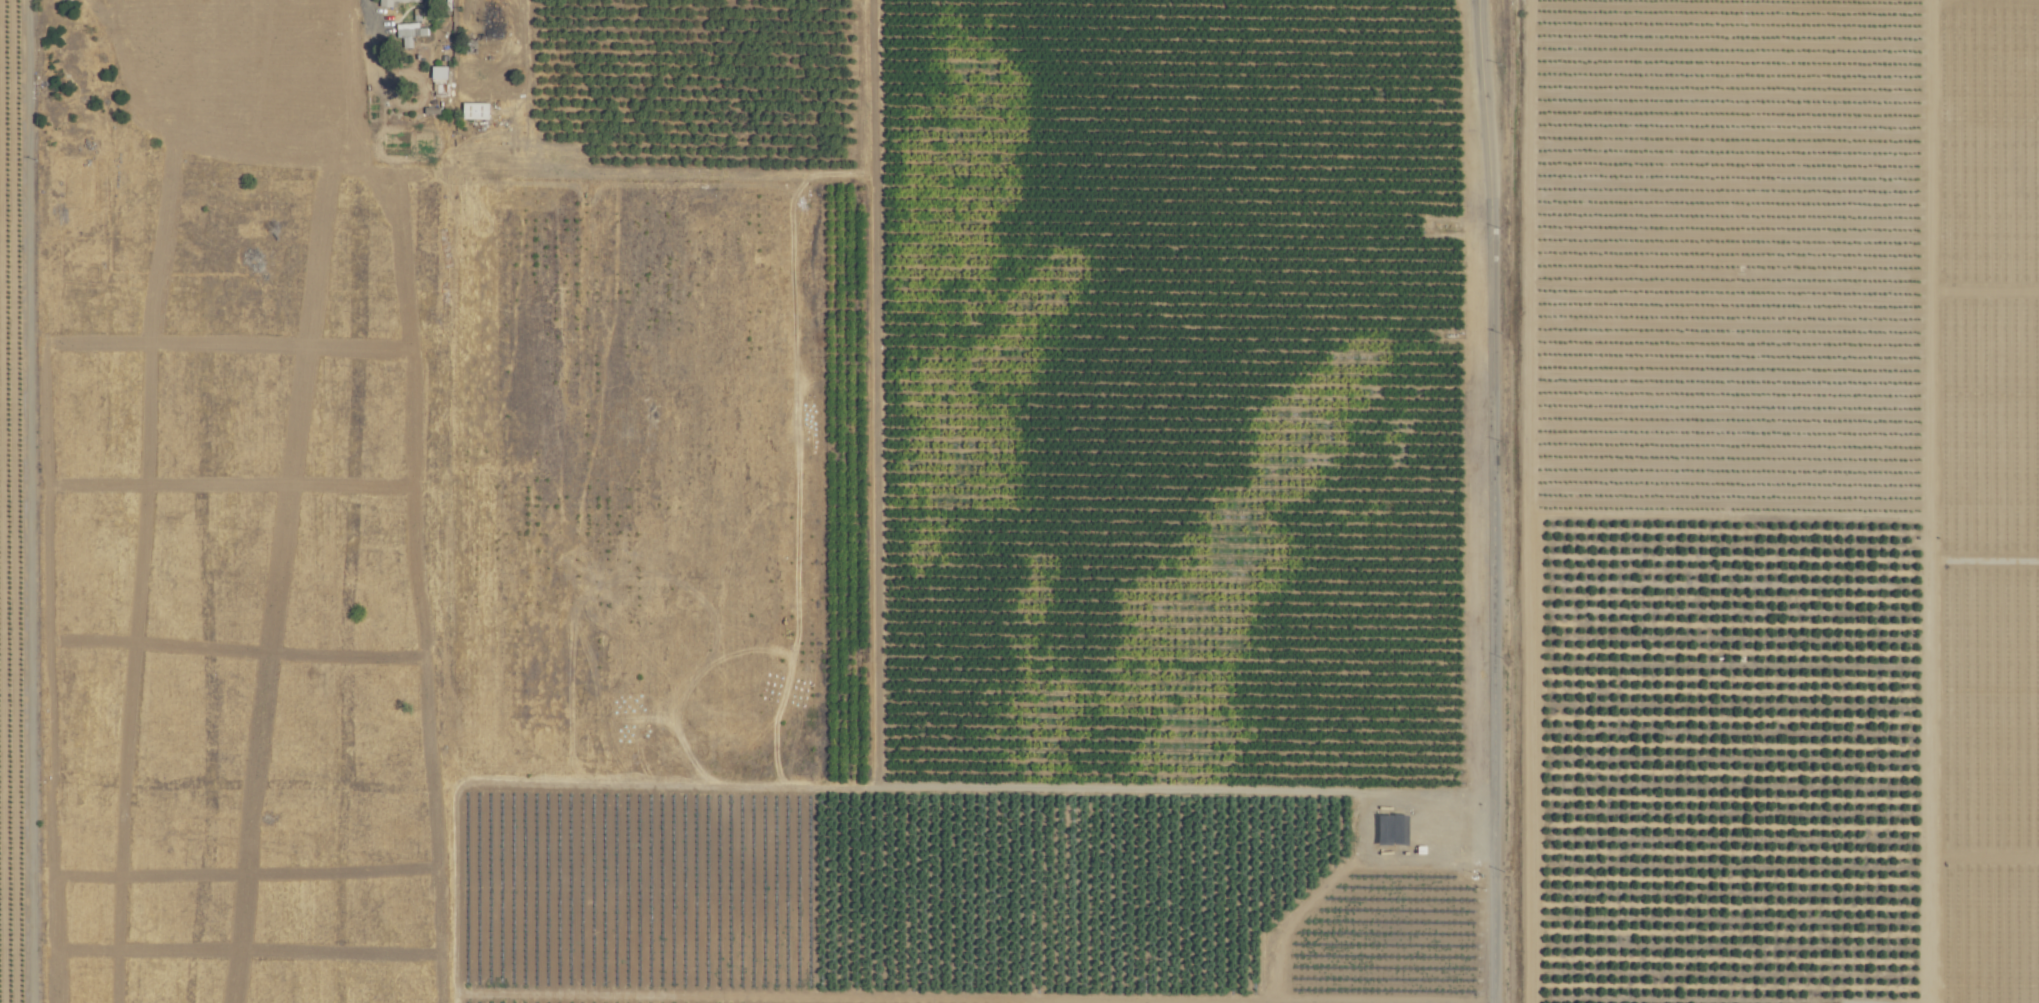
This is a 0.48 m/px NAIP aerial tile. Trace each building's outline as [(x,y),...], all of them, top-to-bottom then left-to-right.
[(444,83),(444,66),(428,66),(428,83),(444,83)] [(485,103),(459,103),(459,119),(485,120),(485,103)]
